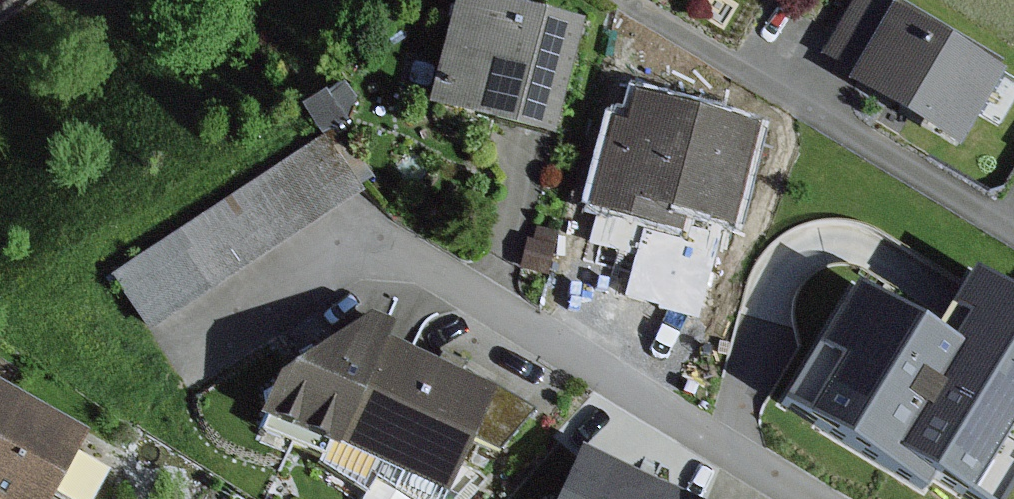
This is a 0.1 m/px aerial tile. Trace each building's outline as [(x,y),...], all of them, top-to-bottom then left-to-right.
[(497,0),(453,0),(427,103),(552,134),(580,21),(497,0)] [(854,72),(894,5),(896,0),(854,0),(823,54),(854,72)] [(1004,72),(894,5),(854,72),(848,79),(959,147),(1004,72)] [(326,89),(303,105),(326,136),(348,121),(326,89)] [(766,122),(632,89),(625,121),(610,118),(588,209),(679,231),(685,209),(741,222),(766,122)] [(149,328),(357,191),(319,135),(112,272),(149,328)] [(526,255),(550,262),(557,233),(533,227),(526,255)] [(853,280),(779,401),(925,491),(935,475),(974,498),(1006,498),(1013,485),(1013,296),(973,271),(958,296),(936,331),(853,280)] [(393,324),(369,314),(274,376),(269,389),(263,391),(264,402),(259,414),(444,492),(469,437),(490,388),(386,338),(393,324)] [(493,383),(490,388),(469,437),(502,450),(536,410),(493,383)] [(0,384),(0,498),(48,498),(85,430),(0,384)] [(583,446),(557,498),(690,498),(691,498),(583,446)]
